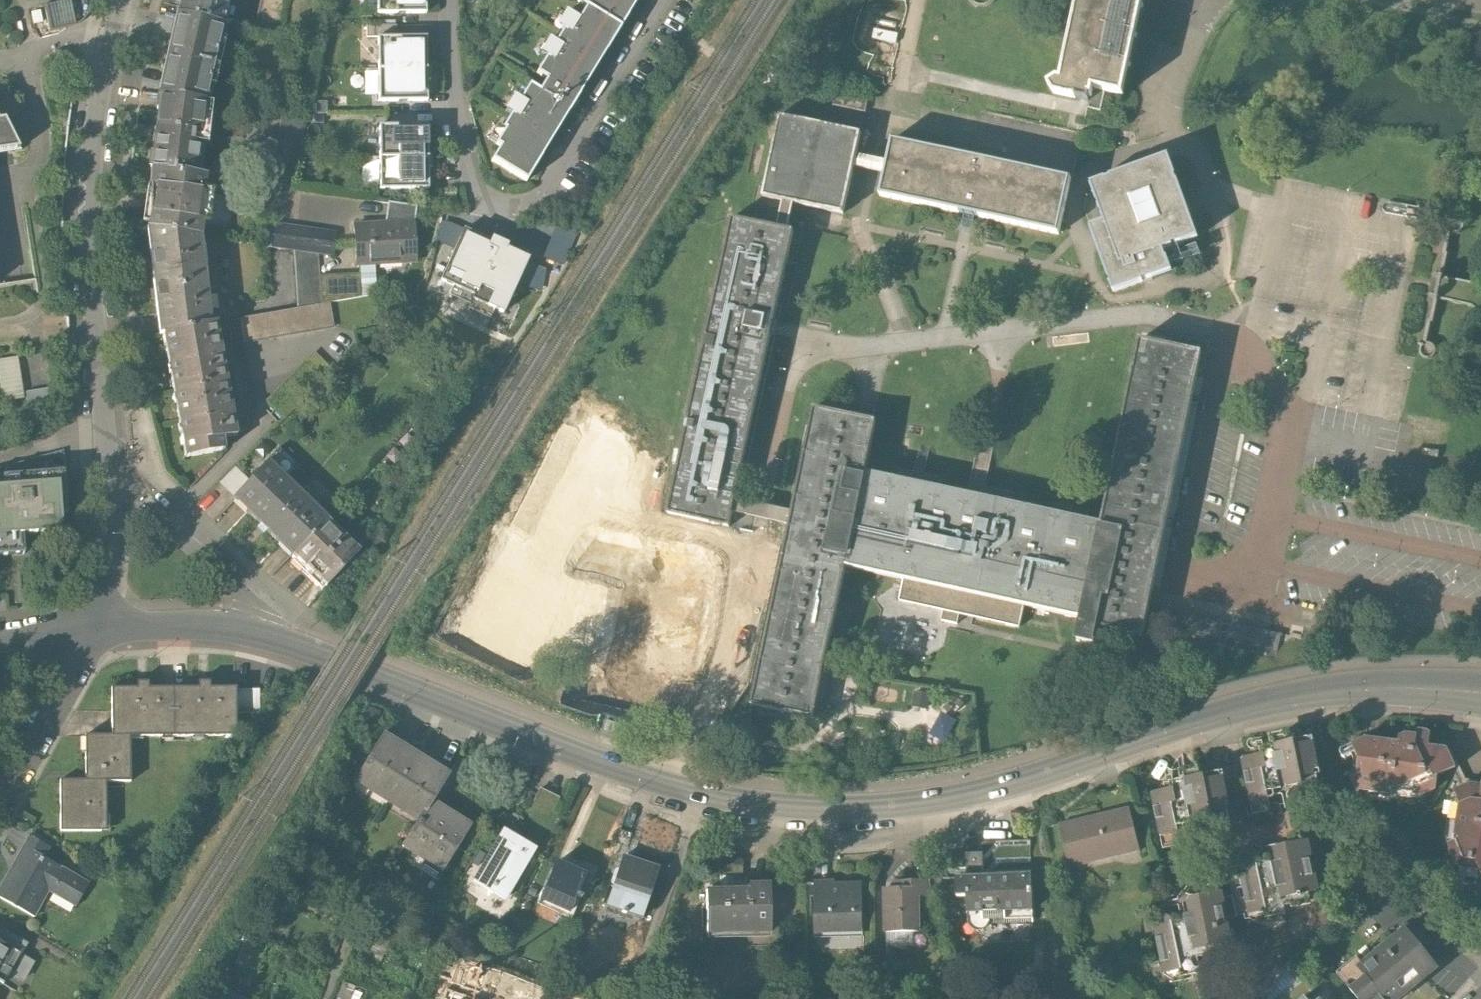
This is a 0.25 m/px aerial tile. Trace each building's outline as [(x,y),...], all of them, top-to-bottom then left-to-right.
[(176,17),(232,27),(238,0),(179,0),(176,17)] [(430,0),(379,0),(380,11),(430,9),(430,0)] [(580,4),(617,27),(633,0),(574,0),(580,4)] [(1056,76),(1047,81),(1053,92),(1070,96),(1068,105),(1087,109),(1101,112),(1105,93),(1121,96),(1140,0),(1072,0),(1056,76)] [(904,10),(871,3),(869,13),(902,20),(904,10)] [(573,99),(617,27),(580,4),(572,19),(566,16),(533,70),(543,76),(534,90),(524,84),(488,142),(495,146),(488,157),(524,179),(573,99)] [(168,57),(160,100),(218,108),(232,27),(176,17),(168,57)] [(372,38),(397,37),(397,21),(372,22),(372,38)] [(379,38),(379,70),(429,70),(429,38),(379,38)] [(379,70),(379,102),(429,102),(429,70),(379,70)] [(156,135),(151,173),(209,180),(218,108),(160,100),(156,135)] [(860,132),(780,114),(762,194),(782,199),(793,201),(799,203),(843,212),(853,165),(856,153),(860,132)] [(22,150),(6,118),(0,119),(0,153),(22,150)] [(379,126),(381,158),(432,157),(430,124),(379,126)] [(1070,177),(893,139),(888,160),(886,172),(881,196),(970,215),(1058,234),(1070,177)] [(888,160),(856,153),(853,165),(871,169),(886,172),(888,160)] [(381,158),(382,191),(433,189),(432,157),(381,158)] [(1169,158),(1092,185),(1106,222),(1091,227),(1095,239),(1099,251),(1114,292),(1143,282),(1155,277),(1173,271),(1165,250),(1198,238),(1182,193),(1169,158)] [(151,173),(144,231),(204,238),(209,180),(151,173)] [(788,224),(793,201),(782,199),(776,226),(787,228),(788,224)] [(391,203),(387,223),(417,221),(418,207),(391,203)] [(733,216),(667,512),(728,525),(731,511),(732,503),(734,496),(771,331),(774,319),(793,230),(787,228),(776,226),(733,216)] [(1444,224),(1444,228),(1424,340),(1421,344),(1420,351),(1422,355),(1428,357),(1432,355),(1436,353),(1437,347),(1434,342),(1431,342),(1441,297),(1444,276),(1453,234),(1457,234),(1462,233),(1465,229),(1467,223),(1462,217),(1456,216),(1452,216),(1449,219),(1448,223),(1444,224)] [(357,264),(362,263),(377,262),(419,259),(417,221),(387,223),(355,226),(357,264)] [(274,246),(295,249),(319,253),(335,256),(338,231),(277,222),(274,246)] [(462,228),(438,279),(504,310),(528,260),(504,249),(506,245),(492,238),(490,242),(462,228)] [(150,274),(152,291),(208,280),(204,238),(144,231),(150,274)] [(321,275),(319,253),(295,249),(299,309),(331,303),(378,294),(377,262),(362,263),(363,273),(321,275)] [(1473,282),(1444,276),(1441,297),(1470,302),(1473,282)] [(155,307),(161,338),(218,327),(208,280),(152,291),(155,307)] [(334,327),(331,303),(299,309),(242,317),(246,342),(334,327)] [(161,338),(173,393),(229,382),(218,327),(161,338)] [(1141,340),(1100,523),(1079,617),(1075,637),(1093,641),(1097,624),(1141,634),(1149,595),(1200,370),(1204,371),(1210,344),(1183,338),(1172,336),(1170,346),(1141,340)] [(0,360),(0,373),(4,403),(29,399),(31,412),(59,408),(56,388),(26,392),(21,357),(0,360)] [(173,393),(185,455),(241,443),(229,382),(173,393)] [(1079,617),(1100,523),(985,498),(976,495),(967,494),(864,471),(875,422),(849,416),(816,409),(794,509),(792,517),(791,525),(787,538),(751,703),(810,716),(821,666),(844,565),(902,578),(901,582),(898,598),(941,608),(940,612),(939,617),(955,621),(957,616),(958,611),(972,614),(1020,625),(1024,605),(1079,617)] [(252,484),(236,500),(246,510),(251,505),(267,521),(285,539),(280,544),(293,556),(329,519),(271,464),(252,484)] [(219,483),(236,500),(252,484),(235,467),(219,483)] [(25,554),(23,534),(63,531),(61,513),(67,512),(64,471),(3,476),(4,486),(0,486),(0,555),(25,554)] [(732,503),(731,511),(762,518),(791,525),(792,517),(794,509),(771,504),(765,503),(734,496),(732,503)] [(361,550),(329,519),(293,556),(319,581),(325,587),(361,550)] [(202,686),(175,686),(175,734),(238,733),(238,712),(237,687),(237,685),(210,685),(210,680),(206,680),(202,680),(202,686)] [(130,734),(175,734),(175,686),(149,687),(149,681),(144,681),(140,681),(140,687),(113,687),(113,734),(130,734)] [(260,687),(237,687),(238,712),(261,712),(260,687)] [(1377,732),(1367,733),(1368,741),(1358,741),(1353,746),(1343,746),(1342,751),(1341,758),(1356,757),(1359,762),(1357,792),(1427,798),(1442,790),(1442,772),(1460,766),(1460,761),(1458,756),(1453,745),(1434,744),(1434,736),(1434,728),(1420,728),(1420,735),(1405,734),(1402,739),(1380,739),(1377,732)] [(385,732),(355,780),(420,821),(434,798),(450,772),(385,732)] [(1243,757),(1249,784),(1253,814),(1270,811),(1267,798),(1288,794),(1287,788),(1298,785),(1297,780),(1321,775),(1314,740),(1294,744),(1291,732),(1268,736),(1270,743),(1259,745),(1261,753),(1243,757)] [(130,778),(130,734),(113,734),(86,735),(86,778),(63,779),(63,829),(106,828),(105,778),(130,778)] [(1161,849),(1234,832),(1224,774),(1201,779),(1199,773),(1168,780),(1169,786),(1149,791),(1161,849)] [(1480,872),(1480,874),(1480,785),(1467,785),(1454,791),(1459,805),(1454,842),(1447,846),(1456,870),(1480,872)] [(473,822),(434,798),(420,821),(401,850),(440,875),(473,822)] [(1129,807),(1057,824),(1068,871),(1140,854),(1129,807)] [(504,828),(473,879),(506,899),(537,848),(504,828)] [(623,830),(616,852),(622,854),(629,856),(636,834),(623,830)] [(1263,848),(1245,852),(1249,866),(1238,868),(1248,914),(1255,912),(1256,917),(1260,917),(1262,918),(1295,911),(1291,896),(1329,887),(1318,836),(1274,845),(1269,852),(1263,848)] [(29,837),(0,890),(0,898),(34,917),(48,892),(76,906),(88,883),(44,860),(50,849),(29,837)] [(1032,919),(1032,843),(997,843),(984,855),(984,878),(951,878),(951,898),(963,898),(963,919),(1032,919)] [(622,854),(606,905),(642,916),(658,866),(629,856),(622,854)] [(951,856),(951,878),(984,878),(984,855),(951,856)] [(567,918),(587,872),(556,859),(536,904),(567,918)] [(860,880),(807,882),(809,935),(862,934),(860,880)] [(907,889),(880,890),(882,931),(920,929),(918,898),(932,897),(931,880),(907,881),(907,889)] [(750,887),(707,888),(707,931),(771,930),(771,882),(750,883),(750,887)] [(1232,941),(1221,889),(1185,896),(1188,911),(1152,919),(1163,973),(1172,978),(1198,972),(1193,949),(1232,941)] [(1355,998),(1400,998),(1437,969),(1404,929),(1361,965),(1355,958),(1335,975),(1355,998)] [(7,930),(0,941),(22,953),(28,942),(7,930)] [(3,983),(10,970),(25,979),(35,961),(22,953),(0,941),(0,981),(3,983)] [(460,969),(449,998),(479,998),(486,979),(460,969)]
